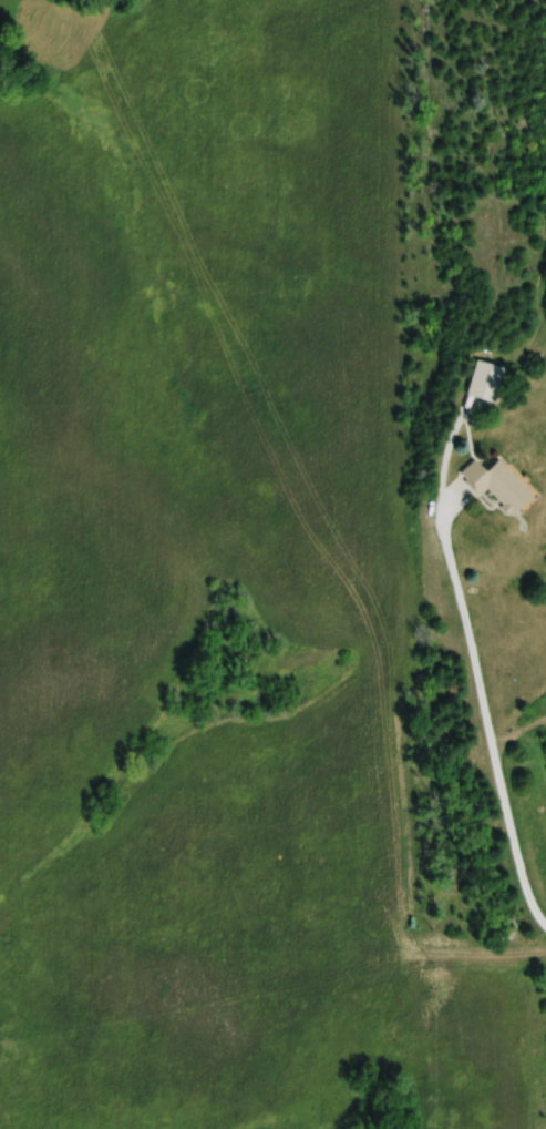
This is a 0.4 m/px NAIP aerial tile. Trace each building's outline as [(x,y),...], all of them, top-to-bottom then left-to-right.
[(533,497),(497,457),(486,467),(478,458),(461,474),(481,496),(489,489),(513,515),(533,497)]
